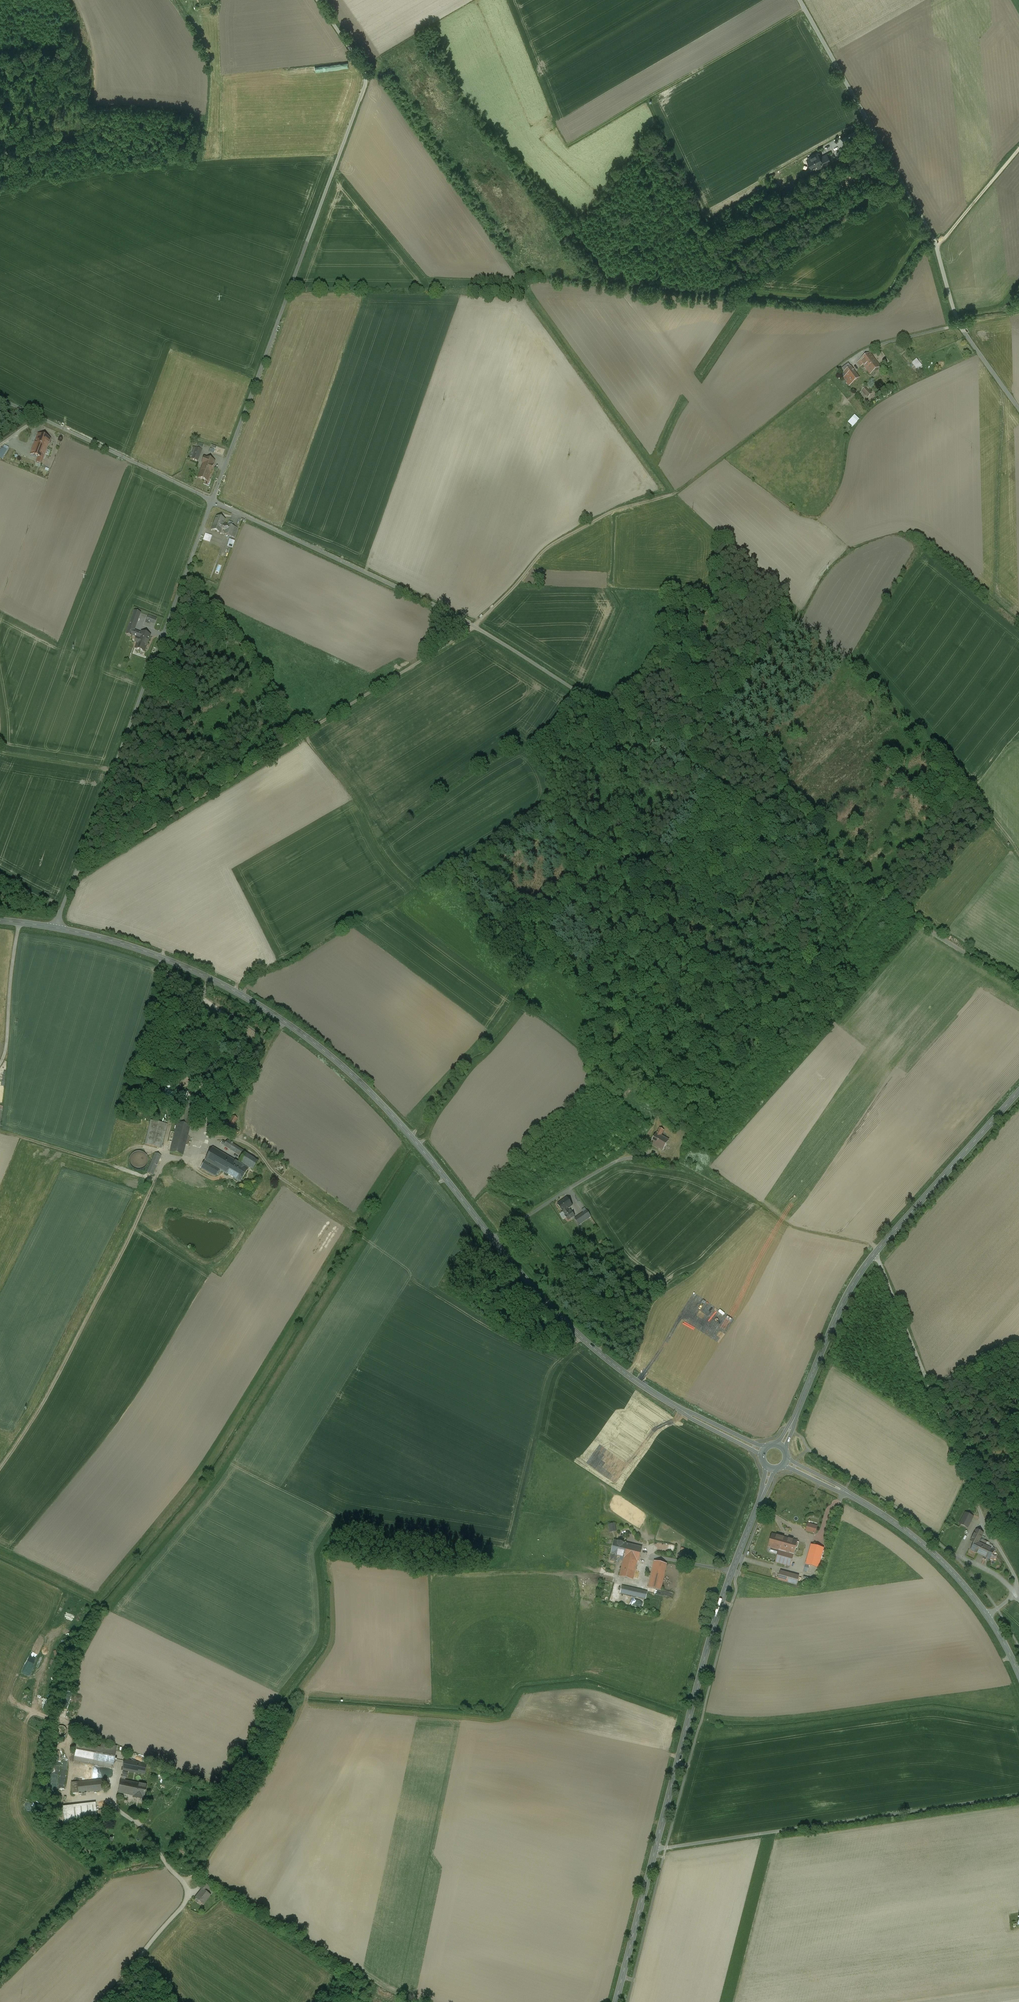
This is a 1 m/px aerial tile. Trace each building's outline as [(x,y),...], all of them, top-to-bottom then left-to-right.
[(827,154),(820,157),(820,158),(816,160),(819,165),(823,163),(824,165),(831,162),(827,154)] [(880,367),(870,353),(857,363),(861,367),(863,365),(870,375),(880,367)] [(922,366),(916,360),(912,363),(918,371),(919,369),(919,368),(922,366)] [(851,367),(841,375),(843,378),(849,386),(859,378),(851,367)] [(871,394),(865,388),(862,390),(868,397),(871,394)] [(853,417),(848,422),(853,427),(858,422),(853,417)] [(50,439),(38,435),(31,454),(38,457),(36,462),(41,463),(50,439)] [(9,448),(4,445),(0,452),(0,455),(3,457),(9,448)] [(202,450),(193,447),(189,458),(197,461),(202,450)] [(214,462),(204,458),(202,464),(203,464),(198,478),(207,481),(214,462)] [(225,520),(216,517),(215,519),(212,529),(220,533),(221,530),(222,530),(222,529),(226,530),(227,526),(223,524),(225,520)] [(231,526),(228,525),(226,530),(224,534),(231,537),(234,529),(235,528),(231,526)] [(211,536),(205,534),(203,540),(209,542),(211,536)] [(134,611),(126,634),(132,636),(134,631),(140,613),(134,611)] [(141,632),(141,633),(134,631),(132,636),(139,638),(135,648),(144,652),(150,635),(141,632)] [(196,1103),(187,1100),(181,1124),(190,1126),(196,1103)] [(233,1116),(225,1128),(236,1135),(239,1131),(232,1127),(237,1118),(233,1116)] [(167,1125),(151,1121),(145,1144),(161,1148),(167,1125)] [(181,1124),(177,1123),(170,1151),(183,1155),(190,1126),(181,1124)] [(669,1140),(661,1135),(664,1130),(660,1128),(657,1133),(651,1143),(663,1150),(669,1140)] [(246,1152),(227,1141),(224,1146),(242,1157),(245,1153),(246,1152)] [(231,1159),(213,1148),(201,1168),(215,1176),(219,1169),(224,1172),(231,1159)] [(141,1151),(138,1151),(137,1152),(135,1152),(134,1152),(133,1153),(132,1154),(131,1155),(130,1156),(130,1157),(130,1158),(129,1159),(129,1160),(129,1161),(129,1162),(129,1163),(130,1164),(130,1165),(131,1166),(131,1167),(132,1168),(133,1168),(133,1169),(134,1169),(135,1170),(136,1170),(138,1170),(139,1170),(141,1170),(142,1170),(143,1169),(144,1169),(144,1168),(145,1168),(146,1167),(147,1166),(147,1164),(148,1163),(148,1162),(148,1161),(148,1159),(147,1157),(147,1156),(146,1155),(146,1154),(145,1154),(144,1153),(143,1152),(142,1152),(141,1151)] [(161,1156),(155,1153),(147,1173),(153,1175),(161,1156)] [(245,1153),(242,1157),(239,1162),(253,1170),(258,1162),(245,1153)] [(248,1169),(231,1159),(224,1172),(240,1182),(248,1169)] [(567,1198),(558,1204),(563,1212),(563,1211),(566,1215),(569,1213),(569,1211),(567,1209),(572,1205),(567,1198)] [(575,1216),(571,1210),(569,1211),(569,1213),(566,1215),(565,1216),(568,1220),(575,1216)] [(587,1210),(575,1219),(579,1225),(591,1216),(587,1210)] [(966,1513),(961,1524),(960,1524),(967,1527),(972,1516),(966,1513),(965,1513),(966,1513)] [(996,1515),(990,1518),(996,1532),(1002,1529),(999,1521),(996,1515)] [(817,1526),(808,1523),(806,1531),(815,1534),(817,1526)] [(615,1524),(608,1525),(610,1533),(616,1532),(615,1524)] [(983,1533),(976,1530),(971,1539),(975,1541),(971,1550),(990,1559),(994,1550),(992,1549),(993,1547),(989,1545),(989,1544),(988,1544),(988,1545),(987,1547),(985,1546),(987,1542),(980,1539),(983,1533)] [(797,1541),(772,1534),(769,1547),(779,1550),(793,1554),(797,1541)] [(642,1547),(614,1541),(611,1554),(612,1554),(611,1561),(616,1562),(617,1556),(621,1556),(620,1560),(623,1561),(620,1577),(633,1580),(637,1560),(639,1561),(642,1547)] [(823,1548),(811,1545),(806,1564),(812,1566),(818,1568),(823,1548)] [(793,1554),(779,1550),(776,1562),(790,1566),(793,1554)] [(667,1564),(654,1561),(648,1588),(661,1591),(667,1564)] [(798,1576),(781,1572),(778,1580),(796,1585),(798,1576)] [(647,1592),(622,1587),(620,1593),(646,1599),(647,1592)] [(62,1726),(61,1726),(60,1726),(59,1726),(59,1727),(58,1727),(57,1728),(57,1729),(56,1730),(56,1731),(56,1732),(57,1732),(57,1733),(57,1734),(58,1734),(58,1735),(59,1735),(60,1736),(61,1736),(63,1735),(64,1735),(65,1734),(66,1733),(66,1732),(66,1731),(66,1730),(66,1729),(65,1728),(65,1727),(64,1727),(63,1726),(62,1726)] [(117,1752),(77,1744),(76,1749),(74,1761),(114,1768),(117,1752)] [(57,1781),(62,1749),(55,1748),(50,1780),(57,1781)] [(147,1764),(125,1760),(123,1770),(145,1774),(147,1764)] [(103,1779),(77,1782),(79,1793),(104,1790),(103,1779)] [(121,1780),(118,1793),(131,1795),(133,1782),(125,1781),(121,1780)] [(147,1785),(133,1782),(131,1795),(136,1796),(136,1797),(141,1798),(141,1797),(145,1798),(147,1785)] [(95,1803),(63,1807),(64,1809),(65,1822),(97,1818),(95,1803)] [(210,1888),(203,1882),(199,1887),(202,1889),(203,1889),(207,1892),(210,1888)] [(202,1889),(196,1898),(203,1904),(210,1895),(207,1892),(203,1889),(202,1889)]
